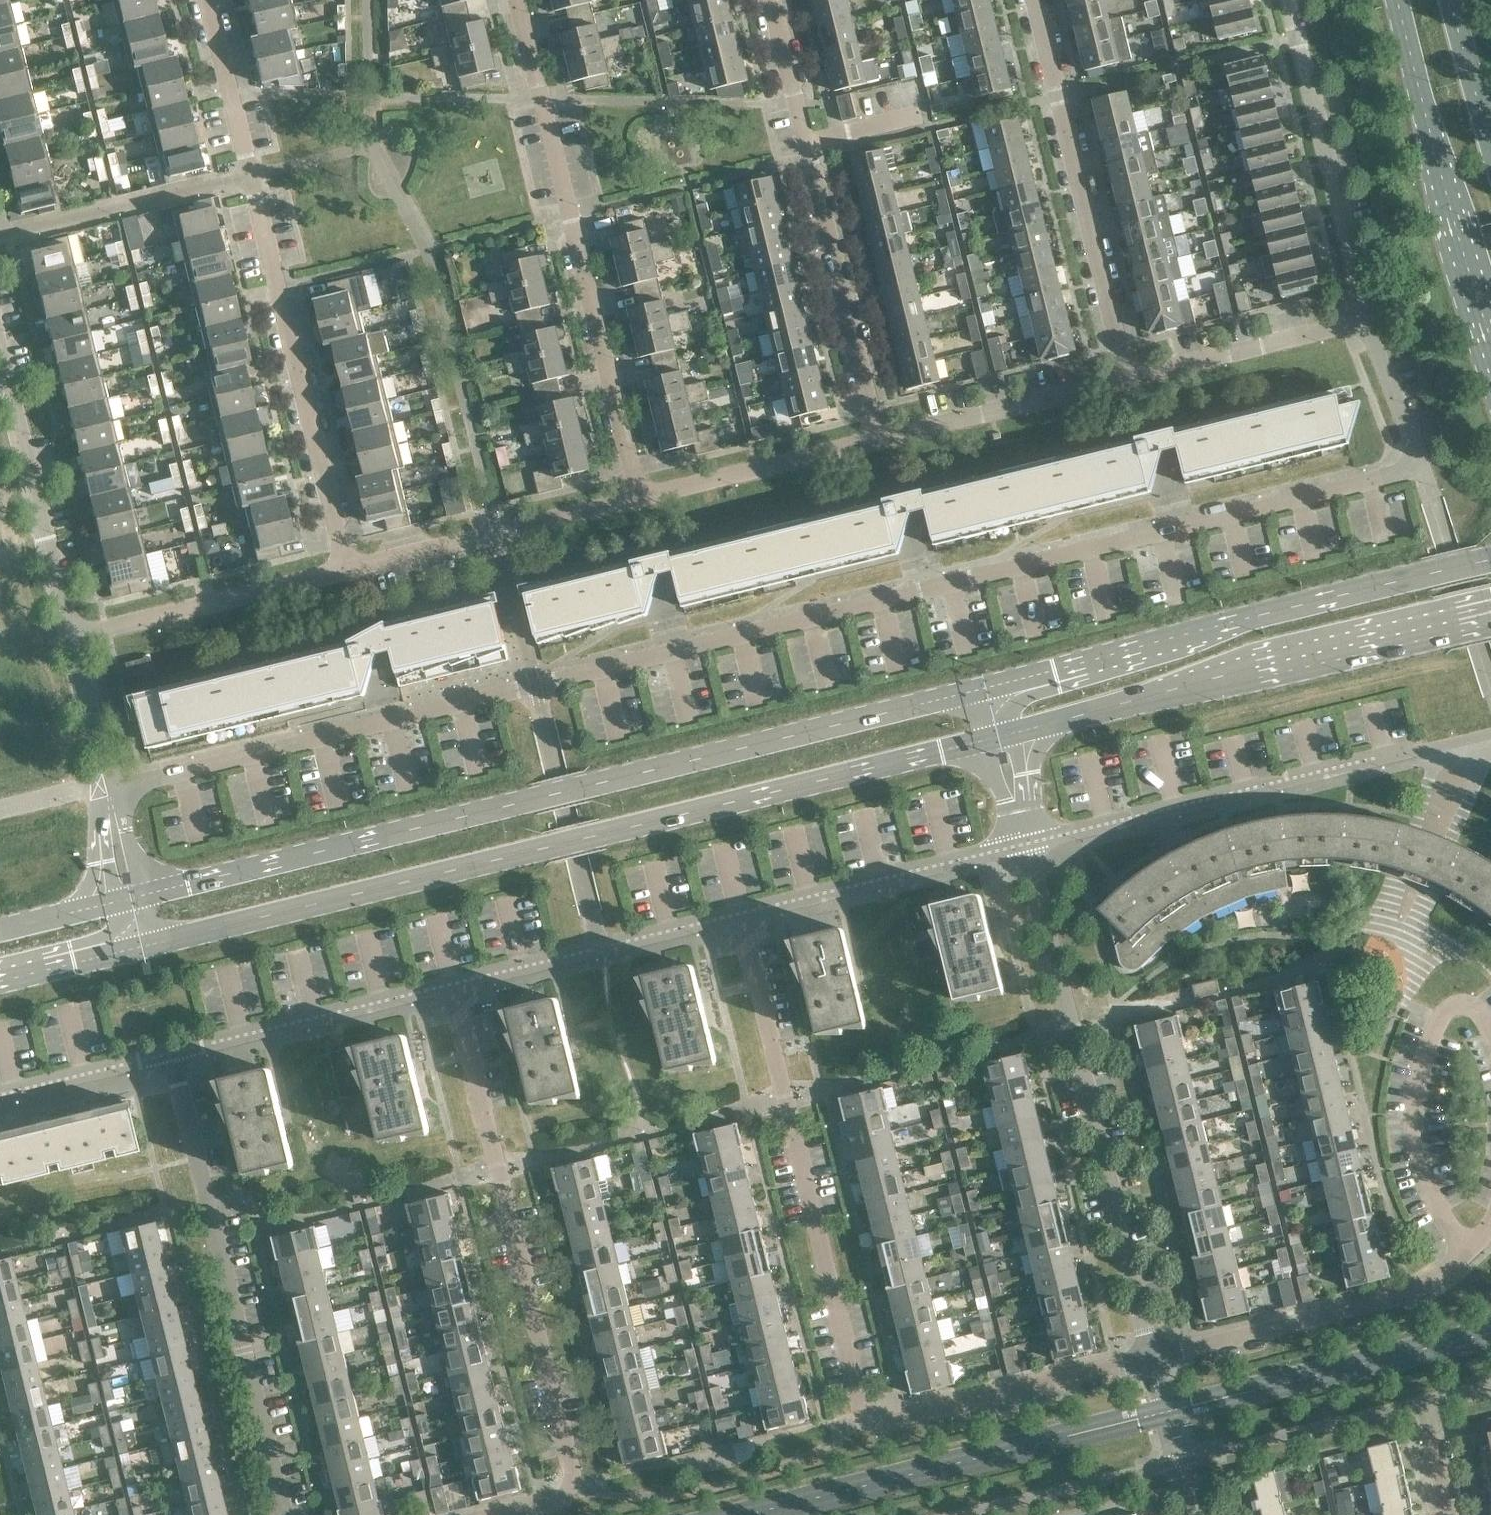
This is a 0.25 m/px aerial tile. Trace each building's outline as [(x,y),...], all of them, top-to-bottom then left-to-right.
[(154,0),(116,0),(113,1),(118,23),(158,14),(154,0)] [(290,0),(248,0),(252,14),(291,5),(290,0)] [(440,6),(441,6),(443,17),(468,11),(465,0),(466,0),(439,0),(440,6)] [(553,0),(548,2),(550,12),(556,10),(556,11),(566,8),(569,19),(593,13),(591,2),(590,0),(553,0)] [(647,2),(650,15),(661,12),(658,0),(656,0),(647,2)] [(729,0),(711,0),(690,5),(695,26),(733,17),(729,0)] [(847,0),(841,0),(815,6),(820,27),(852,20),(847,0)] [(990,0),(954,0),(957,13),(991,4),(990,0)] [(1105,0),(1099,0),(1070,7),(1075,28),(1109,20),(1105,0)] [(1157,0),(1156,0),(1145,3),(1147,10),(1159,8),(1157,0)] [(1250,0),(1210,0),(1214,18),(1252,9),(1250,0)] [(10,2),(0,5),(0,28),(16,25),(10,2)] [(996,25),(991,4),(957,13),(945,15),(951,36),(962,34),(996,25)] [(297,27),(291,5),(252,14),(257,35),(250,37),(250,38),(297,27)] [(344,17),(344,5),(336,5),(337,17),(344,17)] [(1178,15),(1175,5),(1165,8),(1167,18),(1178,15)] [(1160,15),(1159,8),(1147,10),(1149,18),(1160,15)] [(1257,31),(1252,9),(1214,18),(1220,40),(1257,31)] [(471,22),(468,11),(443,17),(446,28),(449,43),(429,48),(432,58),(487,44),(483,30),(489,29),(486,19),(481,20),(471,22)] [(664,25),(661,12),(650,15),(653,28),(664,25)] [(596,25),(593,13),(569,19),(572,31),(561,33),(556,35),(558,45),(564,44),(567,57),(622,44),(620,34),(600,39),(596,24),(596,25)] [(920,13),(909,16),(910,24),(922,21),(920,13)] [(163,36),(158,14),(118,23),(124,46),(163,36)] [(905,29),(902,16),(893,18),(896,31),(905,29)] [(345,29),(344,17),(337,17),(337,29),(345,29)] [(738,38),(733,17),(695,26),(701,47),(738,38)] [(1080,49),(1115,41),(1126,38),(1121,17),(1109,20),(1075,28),(1080,49)] [(82,20),(74,22),(77,33),(85,31),(82,20)] [(857,41),(852,20),(820,27),(825,48),(857,41)] [(924,29),(922,21),(910,24),(912,32),(924,29)] [(71,35),(68,23),(61,25),(64,37),(71,35)] [(16,25),(0,28),(0,52),(21,47),(16,25)] [(1001,46),(996,25),(962,34),(967,54),(1001,46)] [(297,28),(297,27),(250,38),(256,60),(295,51),(290,29),(297,28)] [(642,27),(630,30),(633,40),(645,38),(642,27)] [(908,41),(905,29),(896,31),(899,44),(908,41)] [(400,30),(389,33),(390,51),(405,47),(400,30)] [(88,43),(85,31),(77,33),(80,45),(88,43)] [(74,46),(71,35),(64,37),(66,48),(74,46)] [(168,57),(163,36),(124,46),(129,68),(175,56),(175,55),(168,57)] [(743,59),(738,38),(701,47),(706,68),(743,59)] [(1126,38),(1115,41),(1080,49),(1086,71),(1132,60),(1126,38)] [(1183,38),(1173,41),(1175,51),(1186,48),(1183,38)] [(862,61),(857,41),(825,48),(830,69),(862,61)] [(668,42),(657,44),(660,57),(671,54),(668,42)] [(490,58),(487,44),(432,58),(434,67),(454,62),(458,77),(461,88),(485,82),(482,71),(493,68),(492,68),(498,67),(495,57),(490,58)] [(624,53),(622,44),(567,57),(571,71),(565,72),(568,83),(573,81),(573,82),(583,79),(586,90),(611,84),(608,73),(605,58),(624,53)] [(1170,56),(1167,45),(1149,49),(1152,61),(1170,56)] [(1007,67),(1001,46),(967,54),(972,75),(1007,67)] [(21,47),(0,52),(0,76),(27,69),(21,47)] [(914,63),(910,50),(901,52),(905,65),(914,63)] [(303,84),(295,51),(256,60),(261,83),(277,79),(279,84),(278,85),(303,86),(303,84)] [(674,67),(671,54),(660,57),(663,70),(674,67)] [(931,55),(919,58),(921,66),(933,63),(931,55)] [(181,79),(175,56),(129,68),(129,69),(136,67),(142,88),(181,79)] [(1226,65),(1231,87),(1269,78),(1263,56),(1226,65)] [(748,81),(743,59),(706,68),(711,90),(716,88),(718,97),(745,97),(741,82),(748,81)] [(874,59),(862,61),(830,69),(835,91),(879,80),(874,59)] [(934,71),(933,63),(921,66),(923,74),(934,71)] [(93,64),(85,66),(88,78),(96,76),(93,64)] [(346,76),(345,64),(337,64),(337,76),(346,76)] [(82,79),(79,67),(72,69),(74,81),(82,79)] [(1012,89),(1007,67),(972,75),(961,78),(966,100),(1012,89)] [(27,69),(0,76),(0,99),(32,92),(27,69)] [(1176,80),(1175,72),(1163,75),(1165,83),(1176,80)] [(1192,73),(1182,76),(1184,86),(1195,83),(1192,73)] [(99,88),(96,76),(88,78),(91,90),(99,88)] [(1274,99),(1269,78),(1231,87),(1236,108),(1274,99)] [(85,91),(82,79),(74,81),(77,93),(85,91)] [(186,101),(181,79),(142,88),(147,110),(186,101)] [(678,83),(667,85),(670,96),(681,96),(678,83)] [(1093,100),(1098,121),(1132,113),(1127,91),(1093,100)] [(32,92),(0,99),(0,123),(37,114),(32,92)] [(857,118),(851,93),(837,97),(843,121),(857,118)] [(1279,120),(1274,99),(1236,108),(1242,129),(1279,120)] [(192,123),(186,101),(147,110),(152,132),(192,123)] [(942,104),(931,107),(933,114),(944,112),(942,104)] [(1200,106),(1190,109),(1192,119),(1203,116),(1200,106)] [(104,108),(96,110),(99,122),(107,120),(104,108)] [(93,124),(90,112),(82,114),(85,125),(93,124)] [(1137,134),(1132,113),(1098,121),(1103,142),(1137,134)] [(37,114),(0,123),(0,131),(4,145),(43,136),(37,114)] [(1187,122),(1185,114),(1173,117),(1175,125),(1187,122)] [(1205,126),(1203,116),(1192,119),(1195,129),(1205,126)] [(985,126),(990,148),(1024,139),(1019,118),(985,126)] [(110,132),(107,120),(99,122),(102,134),(110,132)] [(1284,141),(1279,120),(1242,129),(1247,150),(1284,141)] [(1189,130),(1187,122),(1175,125),(1177,132),(1189,130)] [(197,145),(192,123),(152,132),(158,155),(197,145)] [(96,135),(93,124),(85,125),(88,137),(96,135)] [(949,129),(937,132),(939,140),(951,137),(949,129)] [(1149,131),(1137,134),(1103,142),(1108,163),(1154,152),(1149,131)] [(48,158),(43,136),(4,145),(9,168),(48,158)] [(1029,160),(1024,139),(990,148),(995,169),(1029,160)] [(1289,162),(1284,141),(1247,150),(1252,171),(1289,162)] [(203,167),(197,145),(158,155),(165,184),(187,178),(185,171),(203,167)] [(937,159),(934,146),(925,148),(928,161),(937,159)] [(857,179),(889,171),(897,169),(892,147),(852,157),(857,179)] [(1210,148),(1200,151),(1202,161),(1213,158),(1210,148)] [(1159,173),(1154,152),(1108,163),(1114,184),(1148,176),(1159,173)] [(115,153),(107,155),(110,166),(118,164),(115,153)] [(104,168),(101,156),(93,158),(96,170),(104,168)] [(1197,164),(1195,156),(1184,159),(1185,167),(1197,164)] [(54,180),(48,158),(9,168),(15,190),(54,180)] [(1215,168),(1213,158),(1202,161),(1205,171),(1215,168)] [(940,171),(937,159),(928,161),(931,174),(940,171)] [(1035,181),(1029,160),(995,169),(1000,190),(1035,181)] [(1294,183),(1289,162),(1252,171),(1257,192),(1294,183)] [(120,176),(118,164),(110,166),(113,178),(120,176)] [(1199,172),(1197,164),(1185,167),(1187,174),(1199,172)] [(107,180),(104,168),(96,170),(99,182),(107,180)] [(959,169),(947,172),(949,180),(960,177),(959,169)] [(894,192),(889,171),(857,179),(862,200),(894,192)] [(734,186),(740,207),(777,198),(772,176),(734,186)] [(1153,197),(1148,176),(1114,184),(1119,205),(1153,197)] [(962,185),(960,177),(949,180),(951,188),(962,185)] [(1201,179),(1190,181),(1192,187),(1202,184),(1201,179)] [(61,209),(54,180),(15,190),(20,213),(38,209),(39,215),(61,209)] [(1040,202),(1035,181),(1000,190),(1006,211),(1040,202)] [(1299,204),(1294,183),(1257,192),(1262,213),(1299,204)] [(948,201),(944,188),(935,190),(939,203),(948,201)] [(1221,190),(1210,193),(1213,203),(1223,200),(1221,190)] [(899,213),(894,192),(862,200),(867,221),(899,213)] [(1164,194),(1153,197),(1119,205),(1124,226),(1170,215),(1164,194)] [(683,197),(670,200),(673,214),(686,211),(683,197)] [(782,219),(777,198),(740,207),(745,228),(782,219)] [(1207,206),(1205,198),(1194,201),(1196,209),(1207,206)] [(1226,210),(1223,200),(1213,203),(1215,213),(1226,210)] [(951,213),(948,201),(939,203),(942,216),(951,213)] [(707,202),(696,204),(699,217),(710,215),(707,202)] [(1045,223),(1040,202),(1006,211),(994,214),(999,234),(1011,232),(1045,223)] [(1305,225),(1299,204),(1262,213),(1267,234),(1305,225)] [(171,210),(179,239),(218,230),(212,208),(195,212),(193,205),(171,210)] [(1209,213),(1207,206),(1196,209),(1198,216),(1209,213)] [(911,210),(899,213),(867,221),(872,242),(904,234),(916,231),(911,210)] [(969,211),(957,214),(959,222),(971,219),(969,211)] [(713,227),(710,215),(699,217),(702,230),(713,227)] [(1129,247),(1163,239),(1175,236),(1170,215),(1124,226),(1129,247)] [(614,248),(617,262),(672,249),(670,239),(650,244),(647,229),(646,229),(643,218),(619,224),(622,235),(611,238),(612,238),(606,240),(609,250),(614,248)] [(787,240),(782,219),(745,228),(750,249),(787,240)] [(973,227),(971,219),(959,222),(961,230),(973,227)] [(1050,244),(1045,223),(1011,232),(1016,253),(1050,244)] [(1310,246),(1305,225),(1267,234),(1272,255),(1310,246)] [(141,230),(126,234),(128,239),(130,251),(138,249),(145,247),(141,230)] [(223,252),(218,230),(179,239),(184,261),(223,252)] [(958,243),(955,230),(946,232),(949,245),(958,243)] [(1231,232),(1220,235),(1223,245),(1233,242),(1231,232)] [(910,255),(904,234),(872,242),(877,262),(910,255)] [(30,251),(35,274),(74,265),(67,236),(46,241),(47,247),(30,251)] [(1175,236),(1163,239),(1129,247),(1134,268),(1168,260),(1178,257),(1180,257),(1175,236)] [(793,261),(787,240),(750,249),(755,270),(793,261)] [(1218,248),(1216,240),(1204,243),(1206,251),(1218,248)] [(124,253),(122,241),(114,243),(117,254),(124,253)] [(1236,252),(1233,242),(1223,245),(1225,255),(1236,252)] [(961,255),(958,243),(949,245),(952,257),(961,255)] [(717,244),(707,246),(710,259),(720,256),(717,244)] [(1055,265),(1050,244),(1016,253),(1021,274),(1055,265)] [(1315,267),(1310,246),(1272,255),(1278,276),(1315,267)] [(487,284),(490,293),(544,280),(541,266),(546,265),(544,255),(539,256),(538,256),(528,258),(526,247),(501,253),(504,264),(503,264),(507,279),(487,284)] [(1220,255),(1218,248),(1206,251),(1208,258),(1220,255)] [(141,261),(138,249),(130,251),(133,263),(141,261)] [(675,258),(672,249),(617,262),(621,276),(615,277),(618,287),(623,286),(634,284),(636,295),(661,289),(658,278),(655,263),(675,258)] [(229,274),(223,252),(184,261),(189,284),(229,274)] [(127,264),(124,253),(117,254),(120,266),(127,264)] [(979,253),(967,256),(969,264),(981,261),(979,253)] [(915,276),(910,255),(877,262),(882,283),(915,276)] [(723,269),(720,256),(710,259),(713,272),(723,269)] [(1178,257),(1168,260),(1134,268),(1139,289),(1173,281),(1183,278),(1178,257)] [(798,282),(793,261),(755,270),(760,291),(798,282)] [(983,269),(981,261),(969,264),(971,272),(983,269)] [(80,287),(74,265),(35,274),(41,297),(80,287)] [(1060,286),(1055,265),(1021,274),(1026,295),(1060,286)] [(1320,289),(1315,267),(1278,276),(1283,298),(1320,289)] [(992,270),(972,275),(974,285),(994,280),(992,270)] [(968,285),(965,272),(956,274),(959,287),(968,285)] [(1243,273),(1231,276),(1233,287),(1246,284),(1243,273)] [(234,296),(229,274),(189,284),(195,306),(234,296)] [(320,322),(359,312),(371,310),(362,275),(327,283),(330,295),(314,299),(320,322)] [(920,297),(915,276),(882,283),(888,304),(920,297)] [(548,294),(544,280),(490,293),(492,303),(512,298),(515,313),(516,313),(518,324),(543,318),(540,307),(550,304),(556,303),(553,293),(548,294)] [(1178,302),(1173,281),(1139,289),(1144,310),(1178,302)] [(146,282),(138,284),(141,295),(149,293),(146,282)] [(803,303),(798,282),(760,291),(765,312),(803,303)] [(1227,290),(1225,282),(1213,285),(1215,293),(1227,290)] [(412,297),(409,284),(397,288),(400,300),(412,297)] [(1252,311),(1246,284),(1233,287),(1240,314),(1252,311)] [(135,297),(132,285),(125,287),(128,299),(135,297)] [(971,297),(968,285),(959,287),(962,300),(971,297)] [(727,286),(717,288),(720,301),(730,298),(727,286)] [(1065,307),(1060,286),(1026,295),(1031,316),(1065,307)] [(85,309),(80,287),(41,297),(46,319),(85,309)] [(663,300),(661,289),(636,295),(639,306),(629,309),(623,310),(626,320),(631,319),(635,333),(690,320),(687,310),(667,315),(664,300),(663,300)] [(1233,316),(1227,290),(1215,293),(1221,318),(1233,316)] [(152,305),(149,293),(141,295),(144,307),(152,305)] [(989,295),(978,298),(979,306),(991,303),(989,295)] [(240,318),(234,296),(195,306),(200,328),(240,318)] [(138,309),(135,297),(128,299),(130,311),(138,309)] [(925,318),(920,297),(888,304),(893,325),(925,318)] [(734,311),(730,298),(720,301),(723,314),(734,311)] [(1177,325),(1184,324),(1185,327),(1196,325),(1190,299),(1178,302),(1144,310),(1150,332),(1157,330),(1158,334),(1178,329),(1177,325)] [(808,324),(803,303),(765,312),(771,333),(808,324)] [(993,311),(991,303),(979,306),(981,314),(993,311)] [(1071,328),(1065,307),(1031,316),(1036,337),(1071,328)] [(91,331),(85,309),(46,319),(51,341),(91,331)] [(420,321),(418,309),(410,311),(413,323),(420,321)] [(364,334),(359,312),(320,322),(325,344),(372,333),(371,332),(364,334)] [(978,327),(975,314),(966,316),(969,329),(978,327)] [(245,340),(240,318),(200,328),(206,350),(245,340)] [(546,329),(543,318),(518,324),(521,335),(524,350),(505,355),(507,364),(562,351),(558,337),(564,336),(561,326),(556,327),(546,329)] [(930,339),(925,318),(893,325),(898,346),(930,339)] [(692,329),(690,320),(635,333),(638,347),(633,348),(635,358),(641,357),(651,355),(654,366),(678,360),(675,349),(676,349),(672,334),(692,329)] [(423,333),(420,321),(413,323),(415,335),(423,333)] [(813,345),(808,324),(771,333),(776,354),(813,345)] [(157,326),(149,328),(152,340),(160,338),(157,326)] [(981,339),(978,327),(969,329),(973,342),(981,339)] [(738,328),(727,330),(730,343),(741,340),(738,328)] [(1076,350),(1071,328),(1036,337),(1042,358),(1049,357),(1050,360),(1070,355),(1069,352),(1076,350)] [(146,341),(143,329),(136,331),(138,343),(146,341)] [(389,352),(383,330),(372,333),(325,344),(326,345),(333,344),(338,365),(377,355),(389,352)] [(96,353),(91,331),(51,341),(57,363),(96,353)] [(999,337),(988,340),(990,348),(1001,345),(999,337)] [(163,350),(160,338),(152,340),(155,351),(163,350)] [(935,360),(930,339),(898,346),(903,367),(935,360)] [(250,363),(245,340),(206,350),(211,372),(204,373),(204,374),(250,363)] [(744,353),(741,340),(730,343),(733,356),(744,353)] [(149,353),(146,341),(138,343),(141,355),(149,353)] [(818,366),(813,345),(776,354),(781,375),(818,366)] [(1008,371),(1001,345),(990,348),(996,374),(1008,371)] [(990,375),(984,350),(971,353),(977,378),(990,375)] [(565,365),(562,351),(507,364),(509,374),(529,369),(533,384),(536,395),(560,389),(557,378),(568,375),(573,373),(571,363),(565,365)] [(102,376),(96,353),(57,363),(62,385),(102,376)] [(431,366),(428,354),(421,356),(423,367),(431,366)] [(383,378),(377,355),(338,365),(343,387),(383,378)] [(681,371),(678,360),(654,366),(656,377),(646,379),(646,380),(641,381),(643,391),(649,390),(652,404),(707,390),(705,381),(685,386),(681,371)] [(750,360),(735,364),(737,372),(740,385),(751,382),(756,381),(750,360)] [(941,381),(935,360),(903,367),(908,389),(941,381)] [(251,364),(250,363),(204,374),(210,397),(249,387),(244,365),(251,364)] [(434,377),(431,366),(423,367),(426,379),(434,377)] [(823,387),(818,366),(781,375),(786,396),(823,387)] [(168,371),(160,372),(163,384),(171,382),(168,371)] [(157,386),(154,374),(146,376),(149,388),(157,386)] [(107,398),(102,376),(62,385),(68,408),(107,398)] [(388,400),(383,378),(343,387),(349,409),(388,400)] [(174,394),(171,382),(163,384),(166,396),(174,394)] [(754,395),(751,382),(740,385),(743,398),(754,395)] [(160,397),(157,386),(149,388),(152,399),(160,397)] [(1351,386),(1336,390),(1336,389),(1175,429),(1175,428),(1135,438),(923,490),(883,499),(884,500),(671,552),(671,551),(632,561),(631,561),(541,584),(540,580),(520,585),(522,595),(526,594),(537,636),(618,616),(646,614),(647,614),(653,595),(654,595),(660,574),(674,571),(682,605),(795,578),(797,583),(804,580),(802,576),(899,552),(905,533),(911,513),(926,509),(934,544),(1151,491),(1157,471),(1163,451),(1177,448),(1186,482),(1294,456),(1349,443),(1361,403),(1361,401),(1340,406),(1339,400),(1354,397),(1351,386)] [(254,409),(249,387),(210,397),(215,419),(254,409)] [(829,409),(823,387),(786,396),(791,418),(829,409)] [(563,400),(560,389),(536,395),(538,406),(542,421),(522,425),(524,435),(579,422),(576,408),(581,406),(579,396),(573,398),(573,397),(563,400)] [(709,400),(707,390),(652,404),(655,417),(650,419),(652,428),(693,418),(689,405),(709,400)] [(113,420),(107,398),(68,408),(73,430),(113,420)] [(442,410),(439,398),(432,400),(434,412),(442,410)] [(393,422),(388,400),(349,409),(354,432),(393,422)] [(260,431),(254,409),(215,419),(221,441),(260,431)] [(445,422),(442,410),(434,412),(437,424),(445,422)] [(179,415),(171,417),(174,429),(182,427),(179,415)] [(168,430),(165,418),(157,420),(160,432),(168,430)] [(696,432),(693,418),(652,428),(655,438),(660,436),(664,451),(694,444),(697,455),(721,449),(716,427),(696,432)] [(118,442),(113,420),(73,430),(79,452),(118,442)] [(399,444),(393,422),(354,432),(360,454),(399,444)] [(582,435),(579,422),(524,435),(526,444),(546,440),(550,453),(590,443),(588,434),(582,435)] [(776,422),(751,428),(754,441),(780,435),(776,422)] [(185,439),(182,427),(174,429),(177,441),(185,439)] [(171,442),(168,430),(160,432),(163,444),(171,442)] [(265,453),(260,431),(221,441),(226,463),(265,453)] [(123,465),(118,442),(79,452),(84,474),(123,465)] [(453,454),(450,443),(442,444),(445,456),(453,454)] [(592,453),(590,443),(550,453),(553,467),(533,472),(539,494),(563,488),(560,477),(591,469),(587,454),(592,453)] [(404,466),(399,444),(360,454),(365,475),(358,477),(358,478),(404,466)] [(271,476),(265,453),(226,463),(231,485),(271,476)] [(456,466),(453,454),(445,456),(448,468),(456,466)] [(190,459),(182,461),(185,473),(192,471),(190,459)] [(179,474),(176,463),(168,465),(171,476),(179,474)] [(129,487),(123,465),(84,474),(90,496),(129,487)] [(404,467),(404,466),(358,478),(363,500),(403,490),(397,469),(404,467)] [(195,483),(192,471),(185,473),(188,485),(195,483)] [(182,486),(179,474),(171,476),(174,488),(182,486)] [(276,497),(271,476),(231,485),(237,507),(283,496),(283,495),(276,497)] [(462,490),(459,477),(446,480),(449,493),(462,490)] [(134,509),(129,487),(90,496),(95,519),(134,509)] [(411,525),(403,490),(363,500),(369,523),(385,519),(388,531),(411,525)] [(288,518),(283,496),(237,507),(237,508),(244,507),(249,528),(288,518)] [(200,504),(193,506),(196,517),(203,515),(200,504)] [(190,519),(187,507),(179,509),(182,521),(190,519)] [(140,531),(134,509),(95,519),(100,541),(140,531)] [(206,527),(203,515),(196,517),(198,529),(206,527)] [(294,541),(288,518),(249,528),(258,562),(281,557),(278,545),(294,541)] [(193,531),(190,519),(182,521),(185,532),(193,531)] [(224,522),(212,525),(214,535),(226,532),(224,522)] [(145,553),(140,531),(100,541),(106,563),(145,553)] [(195,541),(187,543),(190,555),(198,553),(195,541)] [(154,588),(145,553),(106,563),(111,586),(127,582),(130,594),(154,588)] [(200,561),(186,565),(189,578),(203,575),(200,561)] [(423,573),(416,575),(417,582),(425,580),(423,573)] [(477,596),(478,600),(384,623),(349,641),(346,642),(135,694),(124,696),(129,717),(140,714),(148,746),(364,693),(370,674),(371,674),(377,654),(391,650),(400,685),(509,659),(495,601),(499,600),(497,591),(477,596)] [(1316,859),(1314,813),(1288,815),(1277,817),(1255,821),(1234,826),(1223,830),(1198,840),(1172,852),(1164,857),(1145,869),(1127,883),(1118,890),(1098,909),(1110,920),(1120,961),(1121,963),(1121,965),(1122,966),(1123,967),(1125,969),(1127,970),(1129,971),(1131,971),(1132,971),(1135,971),(1136,971),(1139,970),(1141,968),(1150,958),(1165,944),(1172,939),(1185,928),(1200,919),(1207,915),(1227,905),(1246,898),(1254,895),(1271,891),(1288,887),(1286,870),(1284,861),(1293,860),(1316,859)] [(1342,814),(1314,813),(1316,859),(1339,859),(1348,860),(1368,862),(1375,817),(1352,814),(1342,814)] [(1406,871),(1417,876),(1434,833),(1416,827),(1409,825),(1397,822),(1375,817),(1368,862),(1387,866),(1389,866),(1392,867),(1393,867),(1394,868),(1396,868),(1398,869),(1401,870),(1403,870),(1406,871)] [(1451,840),(1434,833),(1417,876),(1429,880),(1436,883),(1437,883),(1444,886),(1447,888),(1464,897),(1488,859),(1468,848),(1457,843),(1451,840)] [(1488,859),(1464,897),(1480,908),(1485,912),(1487,914),(1490,916),(1490,861),(1488,859)] [(978,894),(976,894),(970,895),(932,904),(932,905),(929,905),(929,906),(932,905),(938,928),(934,929),(935,930),(938,929),(955,999),(979,994),(980,997),(981,997),(980,993),(1002,988),(1003,991),(1004,991),(1003,988),(981,898),(981,897),(981,896),(979,895),(978,894)] [(839,927),(838,927),(837,927),(795,938),(791,939),(791,940),(795,939),(800,962),(797,962),(797,963),(801,962),(818,1033),(841,1027),(842,1031),(843,1031),(842,1027),(865,1022),(866,1025),(866,1021),(844,931),(843,930),(842,928),(840,928),(839,927)] [(690,964),(688,964),(645,975),(641,976),(641,977),(645,976),(650,998),(647,999),(647,1000),(651,999),(668,1070),(692,1064),(692,1067),(693,1067),(692,1064),(715,1058),(716,1062),(716,1058),(694,967),(693,966),(692,965),(690,964)] [(1220,992),(1217,978),(1192,984),(1196,998),(1220,992)] [(1324,1003),(1318,980),(1275,991),(1281,1014),(1283,1013),(1283,1012),(1321,1003),(1322,1004),(1324,1003)] [(1244,1004),(1241,995),(1231,997),(1234,1007),(1244,1004)] [(554,997),(553,997),(552,997),(509,1008),(506,1009),(506,1010),(509,1009),(515,1031),(511,1032),(511,1033),(515,1032),(532,1103),(556,1097),(557,1101),(558,1100),(557,1097),(579,1091),(580,1095),(581,1095),(580,1091),(558,1001),(558,1000),(558,999),(557,999),(556,998),(555,998),(554,997)] [(1228,1008),(1226,999),(1216,1001),(1218,1010),(1228,1008)] [(1326,1024),(1322,1004),(1321,1003),(1283,1012),(1283,1013),(1288,1033),(1326,1024)] [(1184,1038),(1178,1014),(1135,1025),(1141,1048),(1143,1048),(1143,1046),(1181,1037),(1182,1038),(1184,1038)] [(1332,1045),(1326,1024),(1288,1033),(1293,1054),(1332,1045)] [(1253,1042),(1250,1032),(1241,1035),(1243,1044),(1253,1042)] [(402,1034),(401,1034),(400,1035),(357,1045),(354,1046),(354,1047),(357,1046),(363,1069),(359,1069),(360,1070),(363,1069),(380,1140),(404,1134),(405,1138),(406,1138),(405,1134),(427,1129),(428,1132),(429,1132),(428,1128),(406,1039),(406,1038),(406,1037),(405,1036),(404,1035),(403,1035),(402,1034)] [(1237,1046),(1235,1036),(1225,1039),(1228,1048),(1237,1046)] [(1187,1058),(1182,1038),(1181,1037),(1143,1046),(1143,1048),(1148,1067),(1187,1058)] [(1255,1051),(1253,1042),(1243,1044),(1245,1053),(1255,1051)] [(1337,1066),(1332,1045),(1293,1054),(1298,1075),(1337,1066)] [(1240,1055),(1237,1046),(1228,1048),(1230,1057),(1240,1055)] [(938,1051),(931,1053),(933,1061),(940,1059),(938,1051)] [(1030,1075),(1025,1052),(981,1063),(987,1086),(989,1085),(989,1084),(1028,1075),(1028,1076),(1030,1075)] [(1192,1079),(1187,1058),(1148,1067),(1153,1088),(1192,1079)] [(1342,1087),(1337,1066),(1298,1075),(1303,1096),(1342,1087)] [(949,1076),(946,1067),(937,1069),(939,1079),(949,1076)] [(266,1068),(264,1068),(222,1078),(218,1079),(218,1080),(222,1079),(227,1102),(224,1103),(228,1103),(245,1173),(269,1167),(269,1171),(270,1171),(269,1167),(292,1162),(293,1165),(294,1165),(293,1162),(293,1161),(271,1072),(271,1071),(270,1070),(270,1069),(269,1069),(267,1068),(266,1068)] [(933,1080),(931,1071),(921,1073),(923,1082),(933,1080)] [(1263,1084),(1261,1074),(1251,1077),(1253,1086),(1263,1084)] [(1033,1096),(1028,1076),(1028,1075),(989,1084),(989,1085),(994,1105),(1033,1096)] [(1248,1088),(1245,1078),(1236,1081),(1238,1090),(1248,1088)] [(1197,1100),(1192,1079),(1153,1088),(1158,1109),(1197,1100)] [(1236,1081),(1224,1084),(1226,1093),(1238,1090),(1236,1081)] [(1265,1093),(1263,1084),(1253,1086),(1256,1095),(1265,1093)] [(888,1110),(883,1087),(839,1097),(845,1121),(847,1120),(847,1119),(886,1109),(886,1111),(888,1110)] [(1347,1108),(1342,1087),(1303,1096),(1308,1117),(1347,1108)] [(1250,1097),(1248,1088),(1238,1090),(1240,1099),(1250,1097)] [(1230,1101),(1239,1099),(1237,1091),(1228,1094),(1230,1101)] [(1038,1117),(1033,1096),(994,1105),(999,1126),(1038,1117)] [(125,1098),(121,1099),(117,1102),(114,1104),(0,1132),(0,1184),(137,1151),(130,1121),(130,1099),(125,1098)] [(1202,1121),(1197,1100),(1158,1109),(1163,1130),(1202,1121)] [(958,1114),(956,1104),(946,1107),(948,1116),(958,1114)] [(942,1118),(940,1108),(930,1111),(933,1120),(942,1118)] [(1352,1129),(1347,1108),(1308,1117),(1314,1138),(1352,1129)] [(891,1130),(886,1111),(886,1109),(847,1119),(847,1120),(852,1140),(891,1130)] [(960,1123),(958,1114),(948,1116),(951,1126),(960,1123)] [(1273,1126),(1271,1116),(1261,1119),(1264,1128),(1273,1126)] [(1043,1138),(1038,1117),(999,1126),(1004,1147),(1043,1138)] [(945,1127),(942,1118),(933,1120),(935,1129),(945,1127)] [(1258,1129),(1255,1120),(1246,1123),(1248,1132),(1258,1129)] [(1207,1142),(1202,1121),(1163,1130),(1168,1151),(1207,1142)] [(743,1146),(737,1122),(694,1133),(699,1156),(702,1156),(701,1154),(740,1145),(740,1146),(743,1146)] [(1276,1135),(1273,1126),(1264,1128),(1266,1137),(1276,1135)] [(1260,1139),(1258,1129),(1248,1132),(1250,1141),(1260,1139)] [(1357,1150),(1352,1129),(1314,1138),(1319,1160),(1357,1150)] [(896,1151),(891,1130),(852,1140),(857,1161),(896,1151)] [(661,1147),(659,1137),(649,1140),(652,1149),(661,1147)] [(1048,1159),(1043,1138),(1004,1147),(1009,1168),(1048,1159)] [(646,1151),(643,1141),(634,1143),(636,1153),(646,1151)] [(1212,1163),(1207,1142),(1168,1151),(1174,1173),(1212,1163)] [(745,1166),(740,1146),(740,1145),(701,1154),(702,1156),(707,1175),(745,1166)] [(968,1156),(966,1146),(956,1149),(958,1158),(968,1156)] [(953,1160),(950,1150),(941,1153),(943,1162),(953,1160)] [(1362,1170),(1357,1150),(1319,1160),(1324,1181),(1364,1171),(1364,1170),(1362,1170)] [(901,1172),(896,1151),(857,1161),(862,1182),(901,1172)] [(970,1165),(968,1156),(958,1158),(961,1168),(970,1165)] [(601,1179),(595,1157),(552,1168),(558,1191),(560,1190),(560,1189),(598,1180),(599,1181),(601,1180),(601,1179)] [(1053,1180),(1048,1159),(1009,1168),(1000,1170),(1005,1192),(1015,1189),(1053,1180)] [(1284,1168),(1281,1159),(1272,1161),(1274,1170),(1284,1168)] [(955,1169),(953,1160),(943,1162),(945,1171),(955,1169)] [(1268,1172),(1266,1162),(1256,1165),(1258,1174),(1268,1172)] [(1217,1184),(1212,1163),(1174,1173),(1179,1194),(1217,1184)] [(750,1187),(745,1166),(707,1175),(712,1196),(750,1187)] [(1286,1177),(1284,1168),(1274,1170),(1276,1180),(1286,1177)] [(1364,1172),(1364,1171),(1324,1181),(1329,1202),(1368,1192),(1363,1172),(1364,1172)] [(906,1193),(901,1172),(862,1182),(867,1203),(906,1193)] [(1270,1181),(1268,1172),(1258,1174),(1261,1183),(1270,1181)] [(670,1184),(668,1175),(658,1177),(661,1187),(670,1184)] [(611,1199),(606,1178),(601,1179),(601,1180),(599,1181),(598,1180),(560,1189),(560,1190),(565,1210),(603,1201),(611,1199)] [(655,1188),(653,1179),(643,1181),(645,1191),(655,1188)] [(1058,1200),(1053,1180),(1015,1189),(1020,1210),(1060,1200),(1060,1199),(1058,1200)] [(673,1194),(670,1184),(661,1187),(663,1196),(673,1194)] [(1223,1205),(1217,1184),(1179,1194),(1184,1214),(1182,1214),(1183,1215),(1223,1205)] [(756,1208),(750,1187),(712,1196),(717,1217),(756,1208)] [(657,1198),(655,1188),(645,1191),(648,1200),(657,1198)] [(979,1198),(976,1189),(967,1191),(969,1201),(979,1198)] [(1373,1212),(1368,1192),(1329,1202),(1334,1223),(1374,1213),(1374,1212),(1373,1212)] [(455,1216),(450,1193),(406,1203),(412,1227),(414,1226),(414,1225),(453,1215),(453,1217),(455,1216)] [(911,1214),(906,1193),(867,1203),(873,1224),(911,1214)] [(963,1202),(961,1193),(951,1195),(953,1204),(963,1202)] [(981,1208),(979,1198),(969,1201),(971,1210),(981,1208)] [(1060,1202),(1060,1200),(1020,1210),(1025,1232),(1064,1222),(1059,1202),(1060,1202)] [(609,1222),(603,1201),(565,1210),(570,1231),(609,1222)] [(1294,1210),(1292,1201),(1282,1203),(1284,1213),(1294,1210)] [(965,1211),(963,1202),(953,1204),(956,1214),(965,1211)] [(1228,1226),(1223,1205),(1183,1215),(1183,1216),(1184,1216),(1189,1236),(1228,1226)] [(1278,1214),(1276,1205),(1266,1207),(1269,1216),(1278,1214)] [(377,1216),(375,1207),(365,1209),(368,1219),(377,1216)] [(760,1228),(756,1208),(717,1217),(722,1238),(762,1229),(762,1227),(760,1228)] [(362,1220),(360,1210),(350,1213),(352,1222),(362,1220)] [(1296,1220),(1294,1210),(1284,1213),(1287,1222),(1296,1220)] [(1374,1214),(1374,1213),(1334,1223),(1339,1244),(1378,1234),(1373,1214),(1374,1214)] [(917,1236),(911,1214),(873,1224),(878,1244),(876,1244),(877,1245),(917,1236)] [(1281,1223),(1278,1214),(1269,1216),(1271,1226),(1281,1223)] [(458,1236),(453,1217),(453,1215),(414,1225),(414,1226),(419,1246),(458,1236)] [(681,1226),(678,1217),(669,1219),(671,1229),(681,1226)] [(159,1243),(154,1221),(119,1230),(124,1252),(159,1243)] [(665,1230),(663,1221),(653,1223),(656,1233),(665,1230)] [(614,1243),(609,1222),(570,1231),(575,1252),(614,1243)] [(1069,1242),(1064,1222),(1025,1232),(1030,1253),(1070,1243),(1070,1241),(1069,1242)] [(320,1249),(315,1226),(271,1236),(277,1260),(279,1259),(279,1258),(318,1248),(318,1250),(320,1249)] [(683,1236),(681,1226),(671,1229),(673,1238),(683,1236)] [(1233,1247),(1228,1226),(1189,1236),(1194,1256),(1193,1256),(1193,1257),(1233,1247)] [(762,1230),(762,1229),(722,1238),(727,1259),(766,1250),(761,1230),(762,1230)] [(668,1239),(665,1230),(656,1233),(658,1242),(668,1239)] [(989,1240),(987,1231),(977,1233),(979,1243),(989,1240)] [(1383,1254),(1378,1234),(1339,1244),(1344,1263),(1344,1265),(1383,1255),(1383,1254)] [(973,1244),(971,1235),(961,1237),(964,1247),(973,1244)] [(463,1256),(458,1236),(419,1246),(424,1267),(464,1257),(464,1256),(463,1256)] [(922,1257),(917,1236),(877,1245),(877,1247),(878,1246),(883,1266),(922,1257)] [(991,1250),(989,1240),(979,1243),(981,1252),(991,1250)] [(164,1264),(159,1243),(124,1252),(130,1273),(164,1264)] [(619,1264),(614,1243),(575,1252),(580,1272),(579,1272),(579,1273),(619,1264)] [(1070,1244),(1070,1243),(1030,1253),(1035,1274),(1074,1264),(1069,1244),(1070,1244)] [(1304,1252),(1302,1243),(1292,1245),(1295,1255),(1304,1252)] [(387,1254),(384,1244),(375,1247),(377,1256),(387,1254)] [(976,1254),(973,1244),(964,1247),(966,1256),(976,1254)] [(1238,1268),(1233,1247),(1193,1257),(1193,1258),(1194,1258),(1199,1278),(1238,1268)] [(1289,1256),(1286,1247),(1277,1249),(1279,1258),(1289,1256)] [(323,1269),(318,1250),(318,1248),(279,1258),(279,1259),(284,1279),(323,1269)] [(371,1257),(369,1248),(359,1251),(361,1260),(371,1257)] [(771,1270),(766,1250),(727,1259),(732,1281),(772,1271),(772,1270),(771,1270)] [(81,1263),(78,1252),(70,1255),(72,1265),(81,1263)] [(1307,1262),(1304,1252),(1295,1255),(1297,1264),(1307,1262)] [(1391,1277),(1385,1253),(1383,1254),(1383,1255),(1344,1265),(1344,1263),(1342,1264),(1348,1287),(1391,1277)] [(389,1263),(387,1254),(377,1256),(379,1265),(389,1263)] [(67,1266),(65,1256),(56,1258),(58,1267),(58,1268),(67,1266)] [(1291,1265),(1289,1256),(1279,1258),(1281,1268),(1291,1265)] [(9,1257),(0,1259),(0,1282),(15,1279),(9,1257)] [(373,1267),(371,1257),(361,1260),(364,1269),(373,1267)] [(464,1258),(464,1257),(424,1267),(429,1288),(468,1278),(463,1259),(464,1258)] [(927,1278),(922,1257),(883,1266),(888,1286),(887,1286),(887,1288),(927,1278)] [(56,1258),(46,1260),(48,1270),(58,1267),(56,1258)] [(691,1268),(689,1259),(679,1261),(681,1271),(691,1268)] [(83,1273),(81,1263),(72,1265),(74,1275),(83,1273)] [(676,1272),(673,1263),(664,1265),(666,1274),(676,1272)] [(169,1285),(164,1264),(130,1273),(135,1294),(169,1285)] [(624,1285),(619,1264),(579,1273),(579,1275),(580,1274),(585,1294),(624,1285)] [(1079,1285),(1074,1264),(1035,1274),(1040,1294),(1079,1285)] [(58,1268),(46,1271),(48,1281),(61,1278),(70,1276),(67,1266),(58,1268)] [(693,1278),(691,1268),(681,1271),(684,1280),(693,1278)] [(1243,1288),(1238,1268),(1199,1278),(1204,1298),(1204,1299),(1243,1289),(1243,1288)] [(328,1290),(323,1269),(284,1279),(289,1298),(288,1299),(288,1300),(328,1290)] [(773,1272),(772,1271),(732,1281),(738,1302),(776,1292),(771,1272),(773,1272)] [(678,1281),(676,1272),(666,1274),(668,1284),(678,1281)] [(999,1282),(997,1273),(987,1275),(989,1285),(999,1282)] [(1316,1299),(1310,1273),(1297,1276),(1303,1302),(1316,1299)] [(657,1277),(640,1281),(643,1296),(661,1292),(657,1277)] [(984,1286),(981,1277),(972,1279),(974,1289),(984,1286)] [(473,1298),(468,1278),(429,1288),(434,1309),(474,1299),(474,1298),(473,1298)] [(932,1299),(927,1278),(887,1288),(887,1289),(888,1289),(893,1308),(932,1299)] [(1297,1304),(1291,1278),(1278,1281),(1285,1307),(1297,1304)] [(15,1279),(0,1282),(0,1305),(20,1300),(15,1279)] [(1001,1292),(999,1282),(989,1285),(992,1294),(1001,1292)] [(174,1306),(169,1285),(135,1294),(140,1315),(174,1306)] [(629,1306),(624,1285),(585,1294),(590,1314),(589,1314),(589,1316),(629,1306)] [(1084,1306),(1079,1285),(1040,1294),(1046,1316),(1084,1306)] [(397,1296),(395,1286),(385,1289),(387,1298),(397,1296)] [(986,1295),(984,1286),(974,1289),(976,1298),(986,1295)] [(1251,1311),(1245,1288),(1243,1288),(1243,1289),(1204,1299),(1204,1298),(1202,1298),(1207,1321),(1251,1311)] [(333,1311),(328,1290),(288,1300),(288,1301),(290,1301),(295,1321),(333,1311)] [(381,1299),(379,1290),(369,1293),(372,1302),(381,1299)] [(781,1313),(776,1292),(738,1302),(730,1304),(735,1325),(781,1313)] [(91,1305),(89,1294),(80,1297),(82,1307),(91,1305)] [(399,1305),(397,1296),(387,1298),(389,1307),(399,1305)] [(77,1308),(75,1298),(66,1300),(69,1310),(77,1308)] [(384,1309),(381,1299),(372,1302),(374,1311),(384,1309)] [(475,1300),(474,1299),(434,1309),(440,1330),(478,1320),(473,1301),(475,1300)] [(937,1320),(932,1299),(893,1308),(898,1329),(937,1320)] [(20,1300),(0,1305),(0,1327),(25,1321),(20,1300)] [(701,1310),(699,1301),(689,1304),(692,1313),(701,1310)] [(91,1305),(82,1307),(85,1317),(87,1328),(96,1325),(94,1315),(91,1305)] [(686,1314),(684,1305),(674,1307),(676,1317),(686,1314)] [(180,1327),(174,1306),(140,1315),(145,1336),(180,1327)] [(634,1327),(629,1306),(589,1316),(589,1317),(591,1317),(596,1337),(634,1327)] [(1089,1326),(1084,1306),(1046,1316),(1050,1335),(1051,1336),(1089,1327),(1089,1326)] [(80,1318),(77,1308),(69,1310),(71,1320),(80,1318)] [(704,1320),(701,1310),(692,1313),(694,1322),(704,1320)] [(338,1332),(333,1311),(295,1321),(299,1340),(298,1341),(298,1342),(338,1332)] [(787,1334),(781,1313),(735,1325),(740,1346),(748,1344),(787,1334)] [(688,1324),(686,1314),(676,1317),(678,1326),(688,1324)] [(1009,1324),(1007,1315),(997,1317),(1000,1327),(1009,1324)] [(994,1328),(992,1319),(982,1321),(984,1331),(994,1328)] [(484,1342),(478,1320),(440,1330),(445,1351),(484,1342)] [(942,1341),(937,1320),(898,1329),(904,1350),(942,1341)] [(25,1321),(0,1327),(0,1349),(30,1342),(25,1321)] [(1012,1334),(1009,1324),(1000,1327),(1002,1336),(1012,1334)] [(1097,1349),(1091,1325),(1089,1326),(1089,1327),(1051,1336),(1050,1335),(1048,1336),(1054,1359),(1097,1349)] [(185,1348),(180,1327),(145,1336),(150,1357),(185,1348)] [(639,1348),(634,1327),(596,1337),(601,1358),(639,1348)] [(996,1337),(994,1328),(984,1331),(986,1340),(996,1337)] [(407,1338),(405,1329),(395,1331),(397,1340),(407,1338)] [(344,1354),(338,1332),(298,1342),(299,1343),(300,1343),(305,1363),(344,1354)] [(392,1342),(389,1332),(380,1335),(382,1344),(392,1342)] [(792,1355),(787,1334),(748,1344),(753,1365),(792,1355)] [(101,1346),(99,1336),(90,1338),(93,1349),(101,1346)] [(409,1347),(407,1338),(397,1340),(400,1350),(409,1347)] [(88,1350),(85,1340),(76,1342),(79,1352),(88,1350)] [(947,1361),(942,1341),(904,1350),(908,1370),(909,1371),(947,1362),(947,1361)] [(30,1342),(0,1349),(0,1368),(1,1371),(35,1363),(30,1342)] [(394,1351),(392,1342),(382,1344),(384,1354),(394,1351)] [(489,1363),(484,1342),(445,1351),(450,1372),(489,1363)] [(712,1353),(709,1344),(700,1346),(702,1355),(712,1353)] [(1021,1371),(1015,1345),(1005,1348),(1002,1349),(1008,1375),(1021,1371)] [(104,1357),(101,1346),(93,1349),(95,1359),(104,1357)] [(696,1357),(694,1347),(684,1350),(686,1359),(696,1357)] [(190,1369),(185,1348),(150,1357),(155,1378),(190,1369)] [(645,1369),(639,1348),(601,1358),(606,1379),(645,1369)] [(90,1360),(88,1350),(79,1352),(81,1362),(90,1360)] [(714,1362),(712,1353),(702,1355),(704,1365),(714,1362)] [(349,1375),(344,1354),(305,1363),(310,1384),(349,1375)] [(797,1376),(792,1355),(753,1365),(758,1386),(797,1376)] [(698,1366),(696,1357),(686,1359),(689,1368),(698,1366)] [(955,1383),(949,1360),(947,1361),(947,1362),(909,1371),(908,1370),(906,1371),(912,1394),(955,1383)] [(40,1384),(35,1363),(1,1371),(6,1392),(40,1384)] [(494,1384),(489,1363),(450,1372),(455,1393),(494,1384)] [(195,1391),(190,1369),(155,1378),(160,1399),(195,1391)] [(650,1390),(645,1369),(606,1379),(611,1400),(650,1390)] [(1002,1376),(1001,1369),(988,1372),(990,1379),(1002,1376)] [(417,1380),(415,1371),(405,1373),(408,1383),(417,1380)] [(354,1396),(349,1375),(310,1384),(315,1405),(354,1396)] [(402,1384),(400,1375),(390,1377),(392,1387),(402,1384)] [(802,1396),(797,1376),(758,1386),(763,1406),(763,1407),(802,1397),(802,1396)] [(112,1388),(109,1378),(100,1380),(103,1391),(112,1388)] [(420,1390),(417,1380),(408,1383),(410,1392),(420,1390)] [(98,1392),(95,1382),(87,1384),(89,1394),(98,1392)] [(45,1404),(40,1384),(6,1392),(11,1413),(45,1404)] [(404,1393),(402,1384),(392,1387),(395,1396),(404,1393)] [(499,1405),(494,1384),(455,1393),(460,1414),(499,1405)] [(722,1395),(720,1386),(710,1388),(712,1397),(722,1395)] [(114,1399),(112,1388),(103,1391),(105,1401),(114,1399)] [(706,1399),(704,1389),(694,1392),(697,1401),(706,1399)] [(655,1411),(650,1390),(611,1400),(616,1421),(655,1411)] [(200,1412),(195,1391),(160,1399),(166,1420),(200,1412)] [(100,1402),(98,1392),(89,1394),(89,1395),(92,1404),(100,1402)] [(89,1395),(80,1397),(84,1410),(92,1408),(92,1404),(89,1395)] [(724,1404),(722,1395),(712,1397),(715,1407),(724,1404)] [(359,1417),(354,1396),(315,1405),(320,1426),(359,1417)] [(810,1419),(804,1396),(802,1396),(802,1397),(763,1407),(763,1406),(761,1406),(766,1429),(810,1419)] [(709,1408),(706,1399),(697,1401),(699,1410),(709,1408)] [(51,1426),(45,1404),(11,1413),(16,1434),(51,1426)] [(504,1426),(499,1405),(460,1414),(465,1435),(504,1426)] [(660,1431),(655,1411),(616,1421),(621,1440),(621,1442),(660,1432),(660,1431)] [(205,1433),(200,1412),(166,1420),(171,1441),(205,1433)] [(428,1422),(425,1413),(416,1415),(418,1425),(428,1422)] [(726,1416),(715,1419),(718,1431),(729,1428),(726,1416)] [(364,1438),(359,1417),(320,1426),(325,1447),(364,1438)] [(412,1426),(410,1417),(400,1419),(403,1428),(412,1426)] [(122,1431),(120,1421),(111,1423),(113,1433),(122,1431)] [(430,1432),(428,1422),(418,1425),(420,1434),(430,1432)] [(108,1434),(106,1424),(97,1426),(99,1437),(108,1434)] [(56,1447),(51,1426),(16,1434),(21,1456),(56,1447)] [(415,1435),(412,1426),(403,1428),(405,1438),(415,1435)] [(509,1447),(504,1426),(465,1435),(471,1456),(509,1447)] [(668,1454),(662,1430),(660,1431),(660,1432),(621,1442),(621,1440),(619,1441),(624,1464),(668,1454)] [(125,1441),(122,1431),(113,1433),(116,1443),(125,1441)] [(210,1454),(205,1433),(171,1441),(176,1462),(210,1454)] [(111,1444),(108,1434),(99,1437),(102,1447),(111,1444)] [(734,1442),(732,1434),(719,1437),(721,1445),(734,1442)] [(369,1459),(364,1438),(325,1447),(331,1468),(369,1459)] [(715,1446),(713,1439),(700,1442),(702,1449),(715,1446)] [(1405,1474),(1397,1440),(1368,1447),(1374,1472),(1376,1472),(1377,1478),(1378,1480),(1405,1474)] [(1481,1446),(1484,1459),(1490,1458),(1490,1444),(1481,1446)] [(61,1468),(56,1447),(21,1456),(27,1476),(61,1468)] [(514,1467),(509,1447),(471,1456),(475,1476),(476,1477),(514,1468),(514,1467)] [(216,1475),(210,1454),(176,1462),(181,1483),(216,1475)] [(438,1464),(436,1455),(426,1457),(428,1467),(438,1464)] [(374,1480),(369,1459),(331,1468),(336,1489),(374,1480)] [(423,1468),(420,1459),(411,1461),(413,1470),(423,1468)] [(132,1473),(130,1463),(121,1465),(123,1475),(132,1473)] [(440,1474),(438,1464),(428,1467),(431,1476),(440,1474)] [(119,1476),(116,1466),(107,1468),(110,1478),(119,1476)] [(522,1489),(516,1466),(514,1467),(514,1468),(476,1477),(475,1476),(473,1477),(479,1500),(522,1489)] [(1336,1467),(1328,1469),(1332,1487),(1340,1485),(1336,1467)] [(66,1489),(61,1468),(27,1476),(32,1497),(66,1489)] [(425,1477),(423,1468),(413,1470),(415,1480),(425,1477)] [(1246,1477),(1254,1510),(1282,1504),(1281,1502),(1283,1502),(1290,1500),(1283,1470),(1275,1471),(1275,1469),(1246,1477)] [(135,1483),(132,1473),(123,1475),(126,1485),(135,1483)] [(1412,1507),(1405,1474),(1378,1480),(1377,1478),(1376,1479),(1381,1504),(1383,1504),(1384,1511),(1384,1512),(1412,1507)] [(221,1496),(216,1475),(181,1483),(186,1504),(221,1496)] [(121,1486),(119,1476),(110,1478),(112,1489),(121,1486)] [(1323,1479),(1313,1482),(1316,1493),(1326,1491),(1323,1479)] [(379,1499),(374,1480),(336,1489),(341,1509),(341,1510),(380,1501),(379,1499)] [(450,1511),(443,1485),(431,1488),(437,1514),(450,1511)] [(66,1489),(32,1497),(36,1514),(51,1514),(71,1510),(66,1489)] [(425,1490),(412,1493),(417,1514),(431,1514),(425,1490)] [(1349,1490),(1336,1493),(1339,1506),(1352,1504),(1349,1490)] [(221,1496),(186,1504),(189,1514),(225,1514),(221,1496)] [(382,1499),(379,1499),(380,1501),(341,1510),(341,1509),(338,1509),(340,1514),(386,1514),(382,1499)] [(1283,1502),(1281,1502),(1282,1504),(1254,1510),(1255,1514),(1286,1514),(1283,1502)] [(140,1505),(131,1507),(133,1514),(142,1514),(143,1514),(140,1505)] [(1412,1507),(1384,1512),(1384,1511),(1383,1511),(1383,1514),(1414,1514),(1412,1507)]
